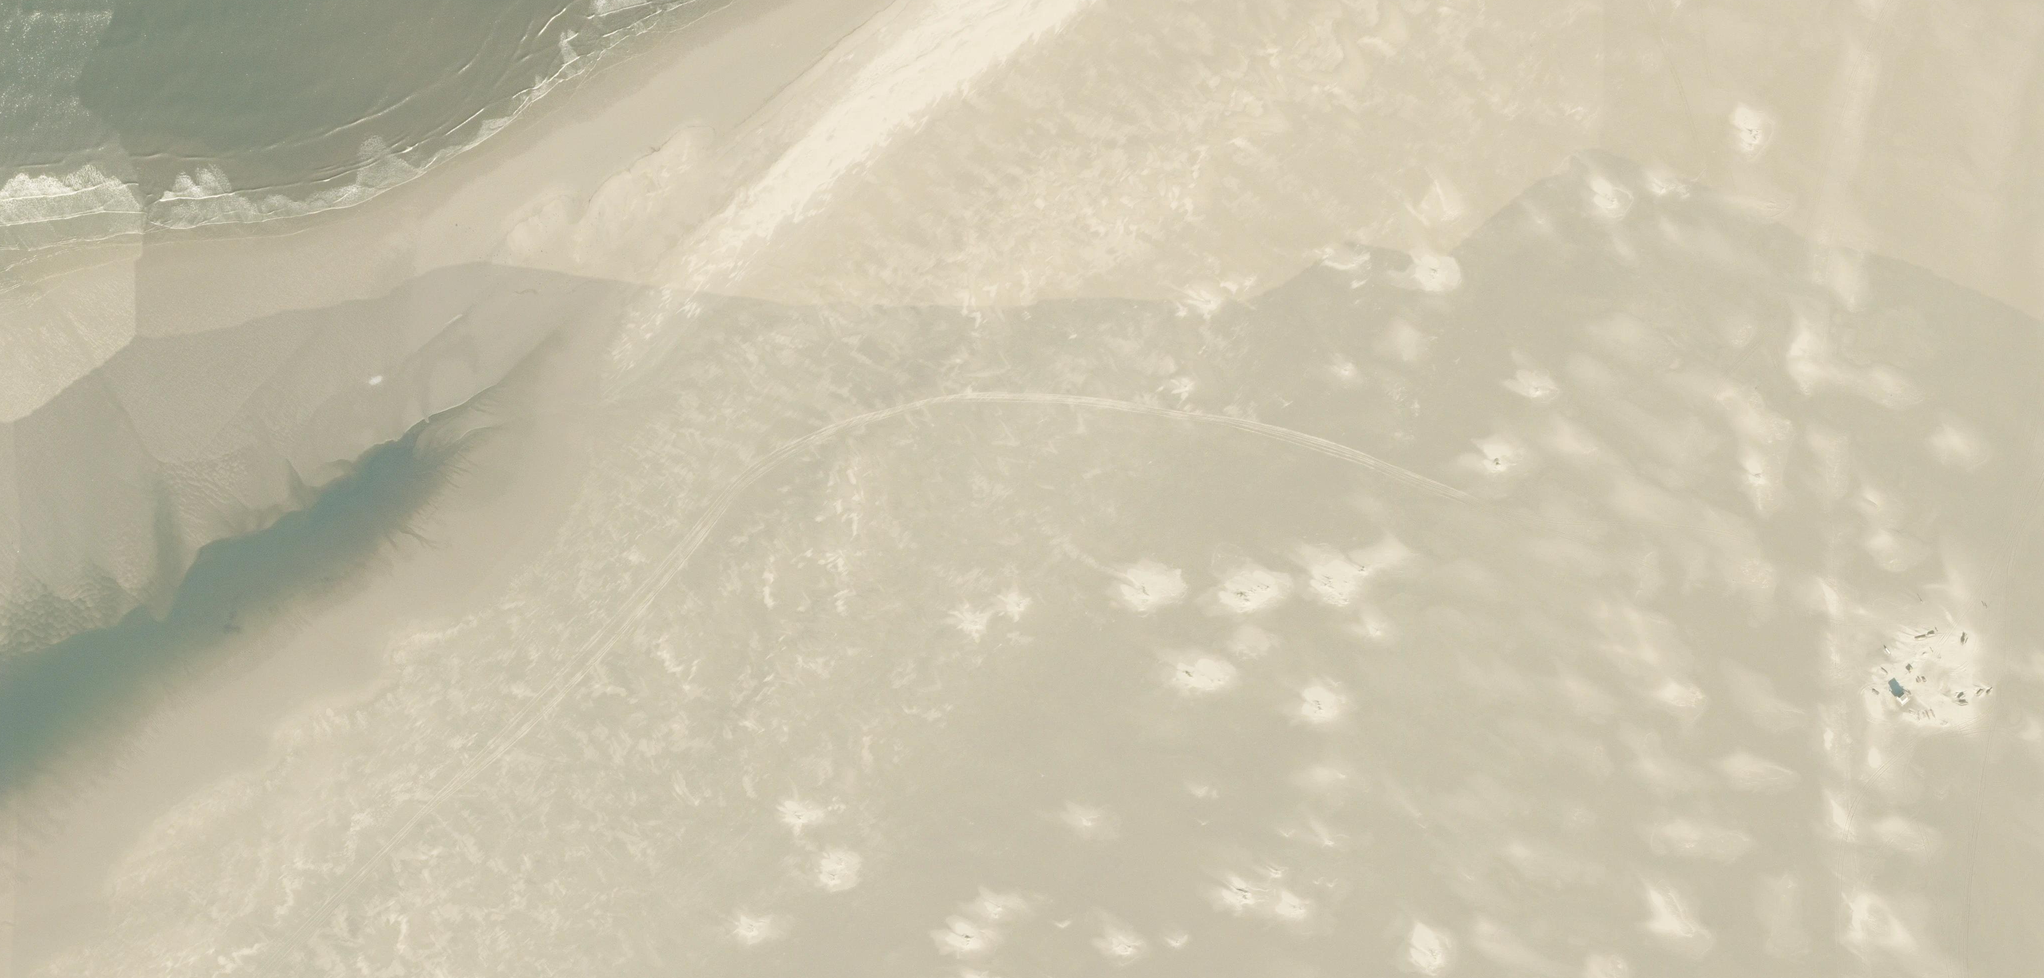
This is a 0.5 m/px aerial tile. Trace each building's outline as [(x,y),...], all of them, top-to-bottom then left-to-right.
[(1901,708),(1904,705),(1910,701),(1906,697),(1903,692),(1894,700),(1901,708)]
